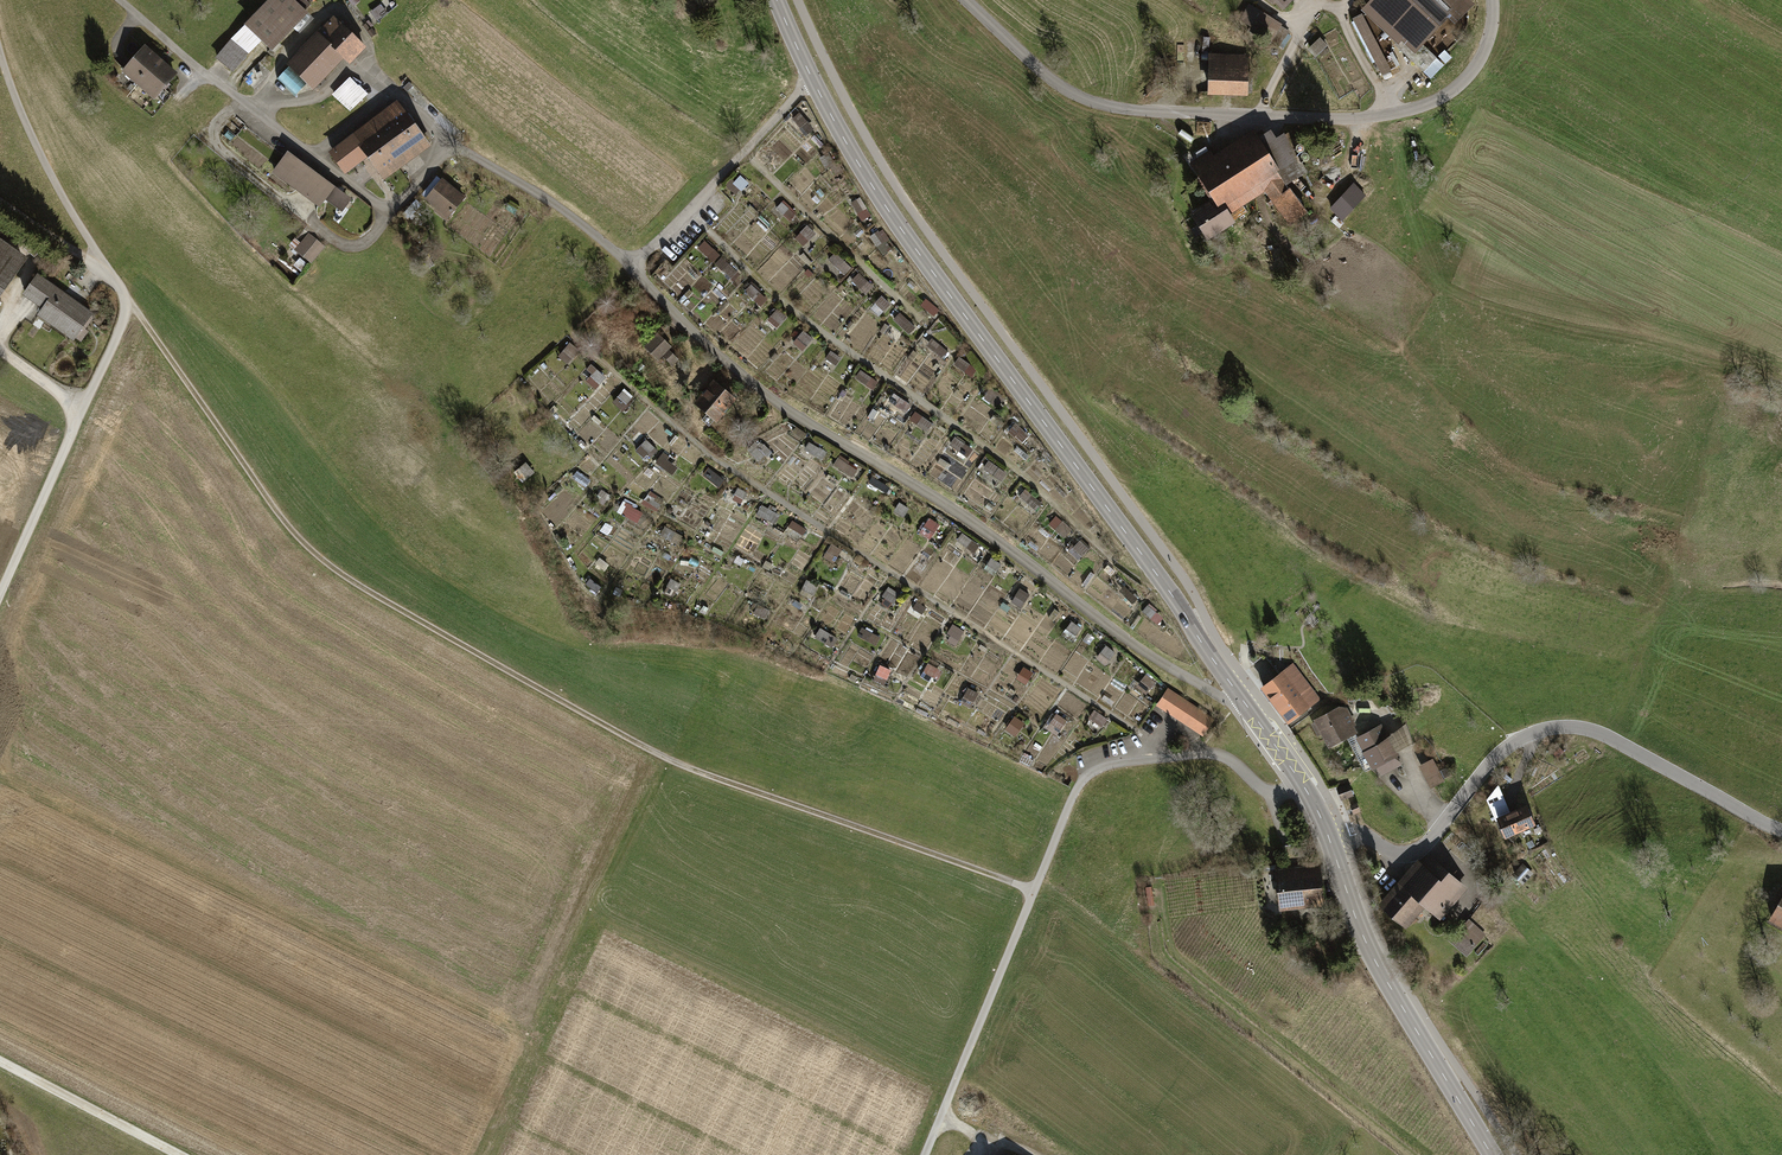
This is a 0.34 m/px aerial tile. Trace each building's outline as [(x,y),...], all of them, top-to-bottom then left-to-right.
[(214,57),(231,72),(260,41),(272,52),(309,14),(303,8),(311,0),(268,0),(214,57)] [(1284,9),(1292,0),(1274,0),(1284,9)] [(1469,0),(1372,0),(1362,10),(1385,31),(1388,28),(1415,54),(1449,18),(1455,24),(1473,4),(1469,0)] [(1279,47),(1289,32),(1248,5),(1238,20),(1279,47)] [(1353,19),(1382,75),(1391,71),(1362,14),(1353,19)] [(332,18),(286,67),(311,90),(343,57),(349,63),(364,48),(332,18)] [(1328,46),(1320,37),(1307,50),(1315,58),(1328,46)] [(155,99),(177,72),(142,44),(121,71),(137,84),(155,99)] [(1387,55),(1393,67),(1400,63),(1395,52),(1387,55)] [(1247,96),(1248,55),(1208,55),(1208,95),(1247,96)] [(295,93),(303,84),(286,68),(277,77),(295,93)] [(350,77),(332,95),(349,113),(368,95),(350,77)] [(353,132),(368,153),(411,122),(395,101),(353,132)] [(793,119),(809,139),(816,134),(800,114),(793,119)] [(411,122),(368,153),(385,176),(428,144),(411,122)] [(353,132),(328,151),(344,172),(368,153),(353,132)] [(1209,152),(1190,164),(1214,201),(1192,215),(1208,240),(1232,224),(1227,216),(1266,191),(1290,225),(1307,213),(1287,185),(1307,172),(1283,135),(1276,140),(1271,132),(1258,140),(1253,132),(1213,158),(1209,152)] [(335,186),(288,151),(284,156),(272,172),(320,207),(325,200),(342,212),(352,198),(335,186)] [(831,169),(837,177),(844,171),(830,154),(821,160),(829,170),(831,169)] [(733,180),(726,187),(738,198),(750,185),(742,177),(736,183),(733,180)] [(440,178),(424,200),(435,209),(433,212),(446,222),(465,197),(440,178)] [(1352,185),(1329,209),(1343,222),(1365,198),(1352,185)] [(852,204),(865,222),(873,216),(861,198),(852,204)] [(797,217),(783,204),(777,211),(791,224),(797,217)] [(817,235),(807,227),(796,239),(805,248),(817,235)] [(325,245),(308,232),(294,251),(311,263),(312,264),(325,245)] [(872,238),(884,256),(892,251),(879,233),(872,238)] [(33,258),(0,238),(0,310),(33,258)] [(720,255),(705,240),(698,248),(713,263),(720,255)] [(836,253),(829,260),(847,277),(854,270),(836,253)] [(721,257),(720,258),(714,265),(733,282),(740,274),(721,257)] [(98,313),(37,271),(22,294),(40,306),(36,313),(78,342),(98,313)] [(875,289),(860,275),(853,282),(868,296),(875,289)] [(692,283),(685,276),(682,279),(690,286),(692,283)] [(696,282),(707,293),(710,290),(699,280),(696,282)] [(767,299),(751,285),(744,292),(760,307),(767,299)] [(891,306),(882,297),(871,309),(881,317),(891,306)] [(926,299),(920,305),(934,317),(939,310),(926,299)] [(726,302),(718,311),(720,313),(728,304),(726,302)] [(787,317),(777,309),(776,310),(774,308),(769,313),(772,315),(771,316),(781,325),(787,317)] [(900,313),(894,320),(909,335),(916,328),(900,313)] [(814,339),(804,331),(793,344),(802,352),(814,339)] [(673,347),(659,333),(645,347),(659,361),(664,357),(670,350),(673,347)] [(932,338),(926,346),(942,359),(948,351),(932,338)] [(581,351),(572,343),(560,357),(569,365),(581,351)] [(670,350),(664,357),(674,367),(680,361),(670,350)] [(841,358),(831,351),(826,359),(836,366),(841,358)] [(976,370),(959,358),(954,365),(971,377),(976,370)] [(608,379),(594,365),(587,372),(601,385),(608,379)] [(881,383),(862,371),(856,380),(875,392),(881,383)] [(740,400),(714,380),(695,406),(721,426),(740,400)] [(1005,398),(991,388),(983,398),(997,408),(1005,398)] [(632,400),(624,393),(615,403),(623,410),(632,400)] [(893,394),(888,402),(906,413),(911,405),(893,394)] [(933,424),(915,412),(909,420),(927,432),(933,424)] [(1022,429),(1016,424),(1008,432),(1015,438),(1016,437),(1023,443),(1028,436),(1021,430),(1022,429)] [(808,435),(793,426),(790,432),(805,441),(808,435)] [(973,449),(955,437),(950,445),(968,457),(973,449)] [(656,449),(647,441),(638,452),(647,460),(656,449)] [(689,443),(681,455),(695,464),(703,452),(689,443)] [(829,453),(811,443),(806,452),(824,462),(829,453)] [(754,445),(749,450),(761,463),(766,458),(754,445)] [(1018,447),(1014,450),(1025,460),(1029,457),(1018,447)] [(657,463),(675,471),(679,461),(662,453),(657,463)] [(860,470),(840,458),(835,468),(854,480),(860,470)] [(989,461),(983,470),(1001,482),(1007,474),(989,461)] [(727,482),(710,470),(704,478),(722,490),(727,482)] [(579,471),(574,479),(589,489),(595,481),(579,471)] [(884,484),(873,477),(869,483),(880,490),(884,484)] [(1022,487),(1016,494),(1036,510),(1042,503),(1022,487)] [(752,495),(740,488),(736,496),(748,503),(752,495)] [(894,492),(887,488),(882,496),(889,500),(894,492)] [(609,494),(602,490),(598,495),(605,500),(609,494)] [(1055,490),(1052,494),(1067,509),(1070,505),(1055,490)] [(665,501),(651,492),(645,501),(660,510),(665,501)] [(624,503),(618,513),(638,524),(644,514),(624,503)] [(910,510),(900,505),(895,513),(905,519),(910,510)] [(764,506),(759,515),(776,526),(782,518),(764,506)] [(1057,516),(1049,525),(1066,538),(1073,529),(1057,516)] [(941,528),(929,520),(920,533),(932,541),(941,528)] [(795,523),(791,528),(806,538),(810,532),(795,523)] [(666,527),(661,537),(673,542),(677,532),(666,527)] [(973,542),(963,535),(958,543),(968,550),(973,542)] [(1091,547),(1081,539),(1069,552),(1078,561),(1091,547)] [(1031,542),(1028,546),(1037,552),(1039,548),(1031,542)] [(844,555),(833,547),(824,559),(835,567),(844,555)] [(1004,567),(993,560),(986,570),(997,577),(1004,567)] [(1071,572),(1059,562),(1056,566),(1068,576),(1071,572)] [(774,565),(767,563),(764,569),(771,572),(774,565)] [(964,574),(957,569),(954,573),(962,578),(964,574)] [(1077,570),(1074,574),(1083,581),(1086,578),(1077,570)] [(1113,579),(1105,572),(1101,577),(1109,583),(1113,579)] [(672,580),(668,587),(680,594),(684,587),(672,580)] [(819,586),(808,581),(802,595),(813,600),(819,586)] [(882,599),(892,605),(900,592),(890,586),(882,599)] [(1132,605),(1138,599),(1125,586),(1120,592),(1132,605)] [(1031,596),(1021,590),(1012,603),(1022,609),(1031,596)] [(1157,610),(1149,604),(1142,613),(1158,625),(1164,618),(1156,612),(1157,610)] [(770,613),(754,606),(750,614),(766,621),(770,613)] [(1061,614),(1056,610),(1050,620),(1055,623),(1061,614)] [(1142,618),(1138,615),(1130,626),(1130,627),(1133,629),(1142,618)] [(1082,629),(1073,623),(1068,630),(1077,636),(1082,629)] [(965,633),(954,626),(948,636),(952,638),(959,643),(965,633)] [(840,640),(822,630),(817,639),(835,649),(840,640)] [(875,636),(864,630),(860,639),(870,644),(875,636)] [(959,643),(952,638),(948,645),(955,649),(959,643)] [(1031,639),(1028,649),(1045,655),(1049,645),(1031,639)] [(1119,655),(1108,647),(1099,659),(1110,667),(1119,655)] [(1286,724),(1320,698),(1293,663),(1258,689),(1286,724)] [(940,671),(929,665),(923,677),(933,683),(940,671)] [(894,673),(883,668),(876,681),(887,687),(894,673)] [(1035,674),(1025,669),(1018,680),(1028,686),(1035,674)] [(1156,682),(1147,676),(1139,687),(1148,694),(1156,682)] [(1214,719),(1169,689),(1159,705),(1203,735),(1214,719)] [(980,695),(970,690),(963,704),(973,709),(980,695)] [(1357,726),(1346,705),(1313,721),(1327,750),(1358,735),(1354,728),(1357,726)] [(1107,720),(1096,712),(1087,726),(1099,734),(1107,720)] [(1069,723),(1058,716),(1050,729),(1060,736),(1069,723)] [(1025,724),(1016,717),(1007,731),(1017,737),(1025,724)] [(1403,766),(1382,725),(1355,740),(1372,771),(1377,769),(1381,777),(1403,766)] [(1035,761),(1025,756),(1021,762),(1031,768),(1035,761)] [(1420,766),(1431,788),(1445,782),(1434,759),(1420,766)] [(1349,784),(1337,788),(1341,799),(1351,796),(1353,795),(1349,784)] [(1505,838),(1536,824),(1526,803),(1510,810),(1498,785),(1487,800),(1495,817),(1505,838)] [(1354,803),(1350,805),(1353,813),(1360,810),(1357,802),(1354,803)] [(1467,888),(1431,857),(1423,865),(1418,861),(1377,908),(1406,932),(1423,912),(1437,923),(1467,888)] [(1323,903),(1318,862),(1274,867),(1276,889),(1278,908),(1323,903)] [(1525,864),(1515,875),(1525,884),(1535,873),(1525,864)] [(1765,919),(1781,929),(1781,892),(1765,919)] [(1468,919),(1449,940),(1467,955),(1483,937),(1486,934),(1484,933),(1468,919)]
